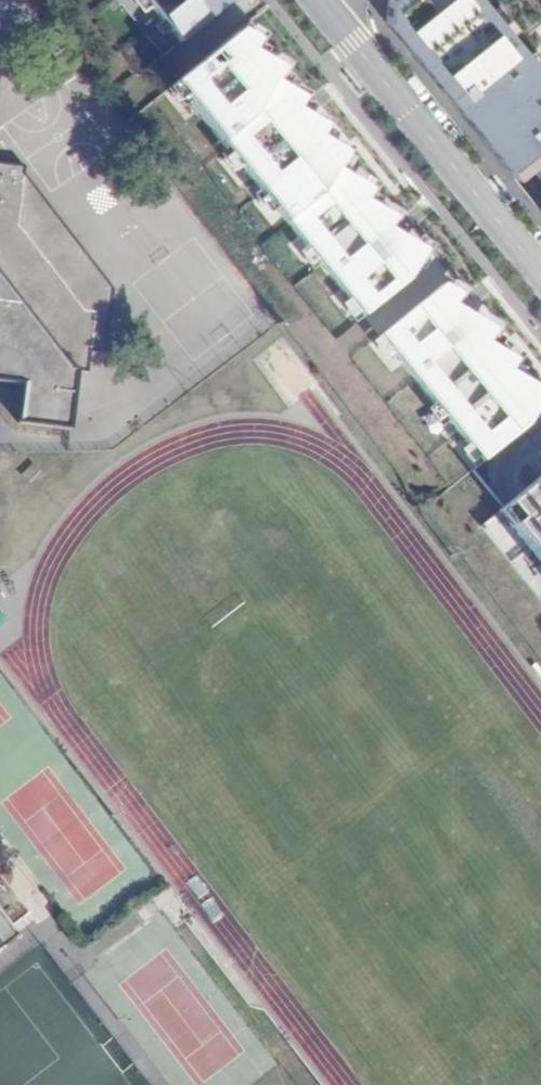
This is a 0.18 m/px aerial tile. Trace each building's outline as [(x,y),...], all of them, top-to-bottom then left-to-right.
[(179,46),(230,1),(229,0),(142,0),(179,46)] [(481,0),(386,0),(384,21),(513,177),(540,155),(540,73),(481,0)] [(257,42),(237,33),(172,84),(363,317),(408,282),(425,252),(387,228),(394,218),(365,201),(368,193),(336,173),(344,153),(319,138),(325,129),(295,112),(298,99),(271,83),(277,72),(250,54),(257,42)] [(29,379),(24,419),(73,425),(78,368),(90,369),(97,309),(85,308),(16,221),(23,163),(0,160),(0,376),(29,379)] [(440,288),(378,335),(481,463),(526,426),(540,401),(540,392),(508,372),(515,362),(483,345),(491,333),(452,305),(457,298),(440,288)] [(514,527),(540,560),(540,479),(527,490),(508,505),(521,522),(514,527)] [(514,527),(521,522),(508,505),(506,507),(501,511),(514,527)] [(21,712),(0,683),(0,727),(21,712)] [(13,934),(6,926),(24,912),(0,880),(0,943),(13,934)]
